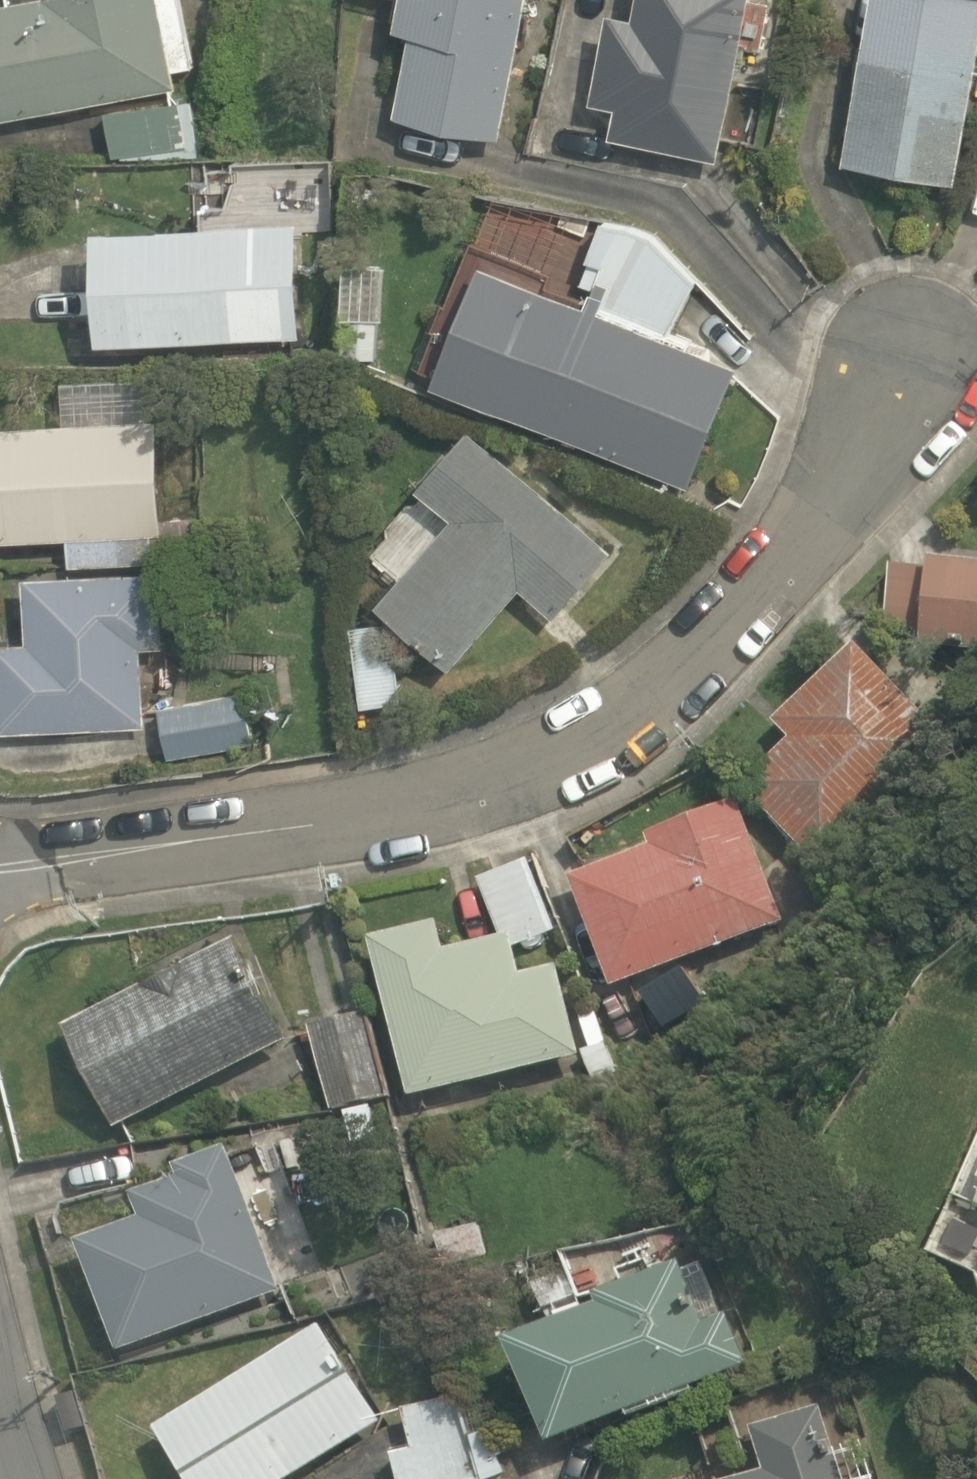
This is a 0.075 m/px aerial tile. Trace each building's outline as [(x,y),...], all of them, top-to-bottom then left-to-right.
[(179,86),(175,69),(194,66),(180,0),(0,0),(0,118),(179,86)] [(500,135),(527,0),(400,0),(395,23),(413,27),(394,112),(500,135)] [(719,159),(750,0),(637,0),(634,11),(609,6),(591,100),(615,105),(609,136),(719,159)] [(956,182),(976,66),(976,0),(871,0),(843,159),(956,182)] [(199,159),(193,101),(106,110),(113,157),(121,156),(122,158),(199,159)] [(480,256),(433,377),(690,485),(739,362),(671,333),(697,276),(654,232),(635,222),(602,216),(586,257),(592,259),(582,280),(592,284),(585,300),(480,256)] [(296,219),(95,224),(99,338),(302,336),(296,219)] [(343,314),(385,316),(387,261),(345,260),(343,314)] [(377,356),(378,321),(345,319),(343,354),(377,356)] [(69,535),(70,565),(151,562),(149,533),(165,532),(159,418),(147,418),(146,377),(62,379),(64,421),(0,423),(0,538),(69,535)] [(454,515),(375,602),(451,667),(521,586),(554,616),(614,548),(471,421),(418,482),(454,515)] [(918,644),(976,651),(976,561),(930,556),(929,566),(889,562),(882,623),(920,628),(918,644)] [(158,645),(154,569),(24,574),(27,639),(0,640),(0,730),(147,725),(143,645),(158,645)] [(392,619),(350,625),(360,705),(403,700),(392,619)] [(957,746),(857,641),(774,720),(791,737),(740,783),(826,872),(957,746)] [(231,691),(158,705),(168,758),(241,744),(231,691)] [(786,921),(738,798),(646,832),(650,843),(569,875),(611,987),(786,921)] [(479,877),(508,948),(557,929),(528,858),(479,877)] [(438,919),(370,935),(410,1096),(581,1053),(558,963),(521,973),(511,933),(445,949),(438,919)] [(116,1126),(286,1038),(235,939),(63,1023),(116,1126)] [(643,993),(638,982),(594,1000),(625,1075),(669,1056),(659,1033),(680,1024),(680,1022),(707,1011),(697,989),(670,1001),(663,985),(643,993)] [(390,1097),(365,1009),(309,1023),(331,1111),(390,1097)] [(293,1077),(285,1061),(255,1074),(263,1091),(293,1077)] [(380,1136),(371,1104),(344,1111),(352,1143),(380,1136)] [(282,1291),(225,1146),(175,1163),(180,1176),(133,1192),(142,1217),(76,1239),(118,1350),(282,1291)] [(601,1301),(506,1337),(548,1442),(749,1362),(727,1312),(723,1314),(699,1262),(683,1269),(678,1259),(596,1289),(601,1301)] [(155,1425),(188,1478),(289,1478),(381,1421),(319,1324),(155,1425)] [(391,1452),(398,1478),(484,1478),(471,1436),(460,1394),(403,1408),(412,1447),(391,1452)] [(820,1406),(751,1426),(763,1468),(727,1478),(843,1478),(820,1406)] [(471,1436),(484,1478),(488,1478),(505,1472),(489,1429),(471,1436)]
